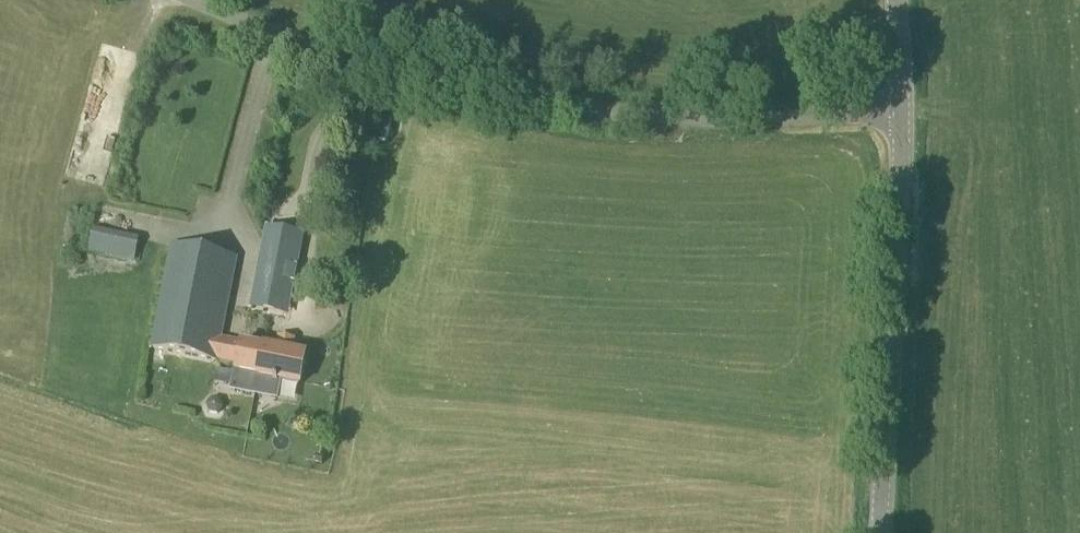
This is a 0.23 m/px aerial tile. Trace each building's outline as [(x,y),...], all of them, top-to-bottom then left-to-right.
[(135,262),(140,239),(92,229),(88,253),(102,256),(135,262)] [(164,268),(148,349),(216,363),(217,361),(236,365),(235,372),(231,391),(276,399),(279,383),(299,386),(306,354),(291,351),(293,340),(279,337),(277,348),(263,345),(263,347),(241,343),(241,342),(222,337),(237,258),(169,245),(164,268)] [(258,263),(249,308),(286,316),(295,271),(258,263)]
